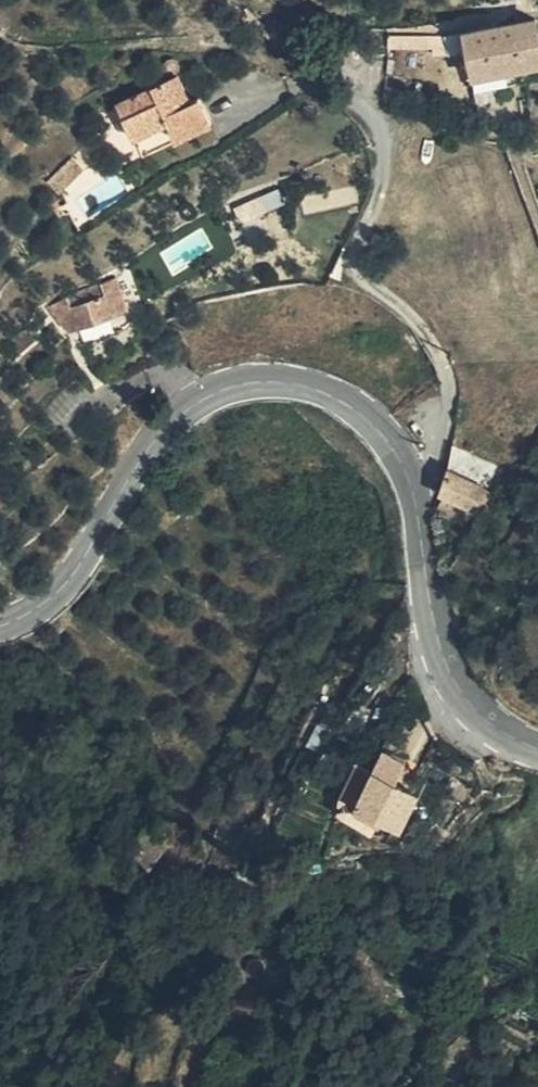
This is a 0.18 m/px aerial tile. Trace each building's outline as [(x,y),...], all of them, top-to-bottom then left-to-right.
[(537,79),(537,19),(478,32),(499,106),(535,99),(530,81),(537,79)] [(159,159),(188,136),(193,142),(206,132),(225,117),(214,104),(204,110),(187,88),(134,129),(159,159)] [(123,179),(111,164),(89,188),(98,199),(123,179)] [(86,345),(122,328),(141,318),(125,285),(106,294),(67,316),(86,345)] [(444,451),(481,469),(491,447),(457,429),(447,446),(444,451)] [(434,470),(469,488),(476,475),(481,469),(444,451),(434,470)] [(392,773),(378,764),(357,794),(358,803),(361,817),(381,829),(395,809),(404,814),(403,824),(416,831),(436,800),(431,796),(415,787),(424,773),(424,769),(404,755),(392,773)] [(151,843),(155,848),(165,835),(171,826),(147,810),(130,830),(151,843)]
